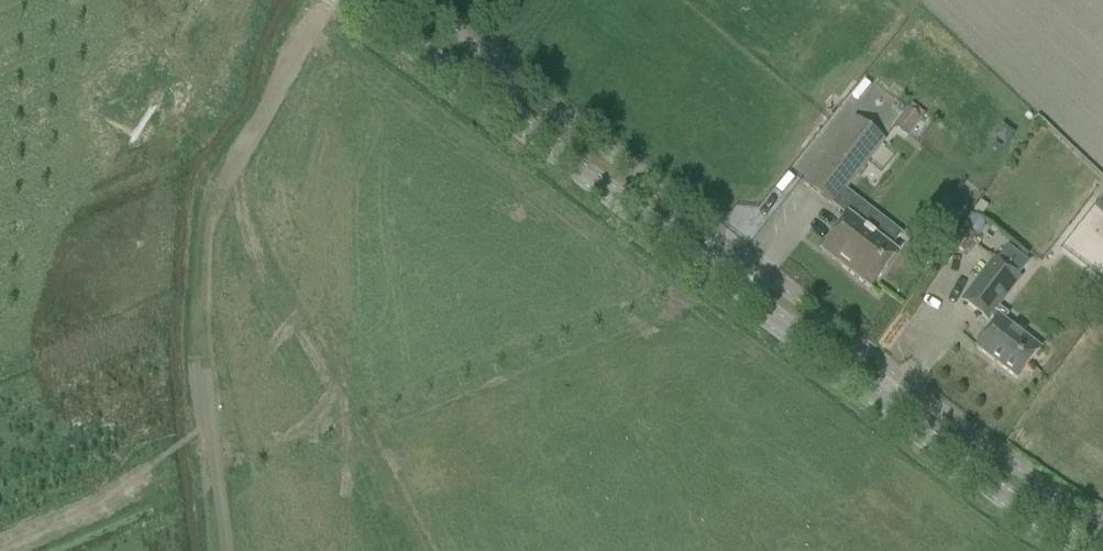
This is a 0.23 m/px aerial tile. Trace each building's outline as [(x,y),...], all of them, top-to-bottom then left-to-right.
[(894,126),(908,137),(921,121),(906,110),(894,126)] [(818,167),(804,184),(824,199),(847,217),(823,249),(872,287),(888,267),(898,254),(892,250),(863,227),(874,213),(856,199),(844,190),(868,160),(884,139),(855,117),(839,138),(818,167)] [(1002,126),(995,137),(1005,144),(1013,134),(1002,126)] [(980,202),(974,212),(981,217),(988,207),(980,202)] [(975,284),(962,302),(988,322),(990,319),(996,323),(976,349),(1017,380),(1030,362),(1040,350),(1004,322),(1009,316),(994,305),(1016,277),(996,261),(994,260),(975,284)] [(1102,297),(1102,283),(1099,281),(1092,290),(1102,298),(1102,297)]
